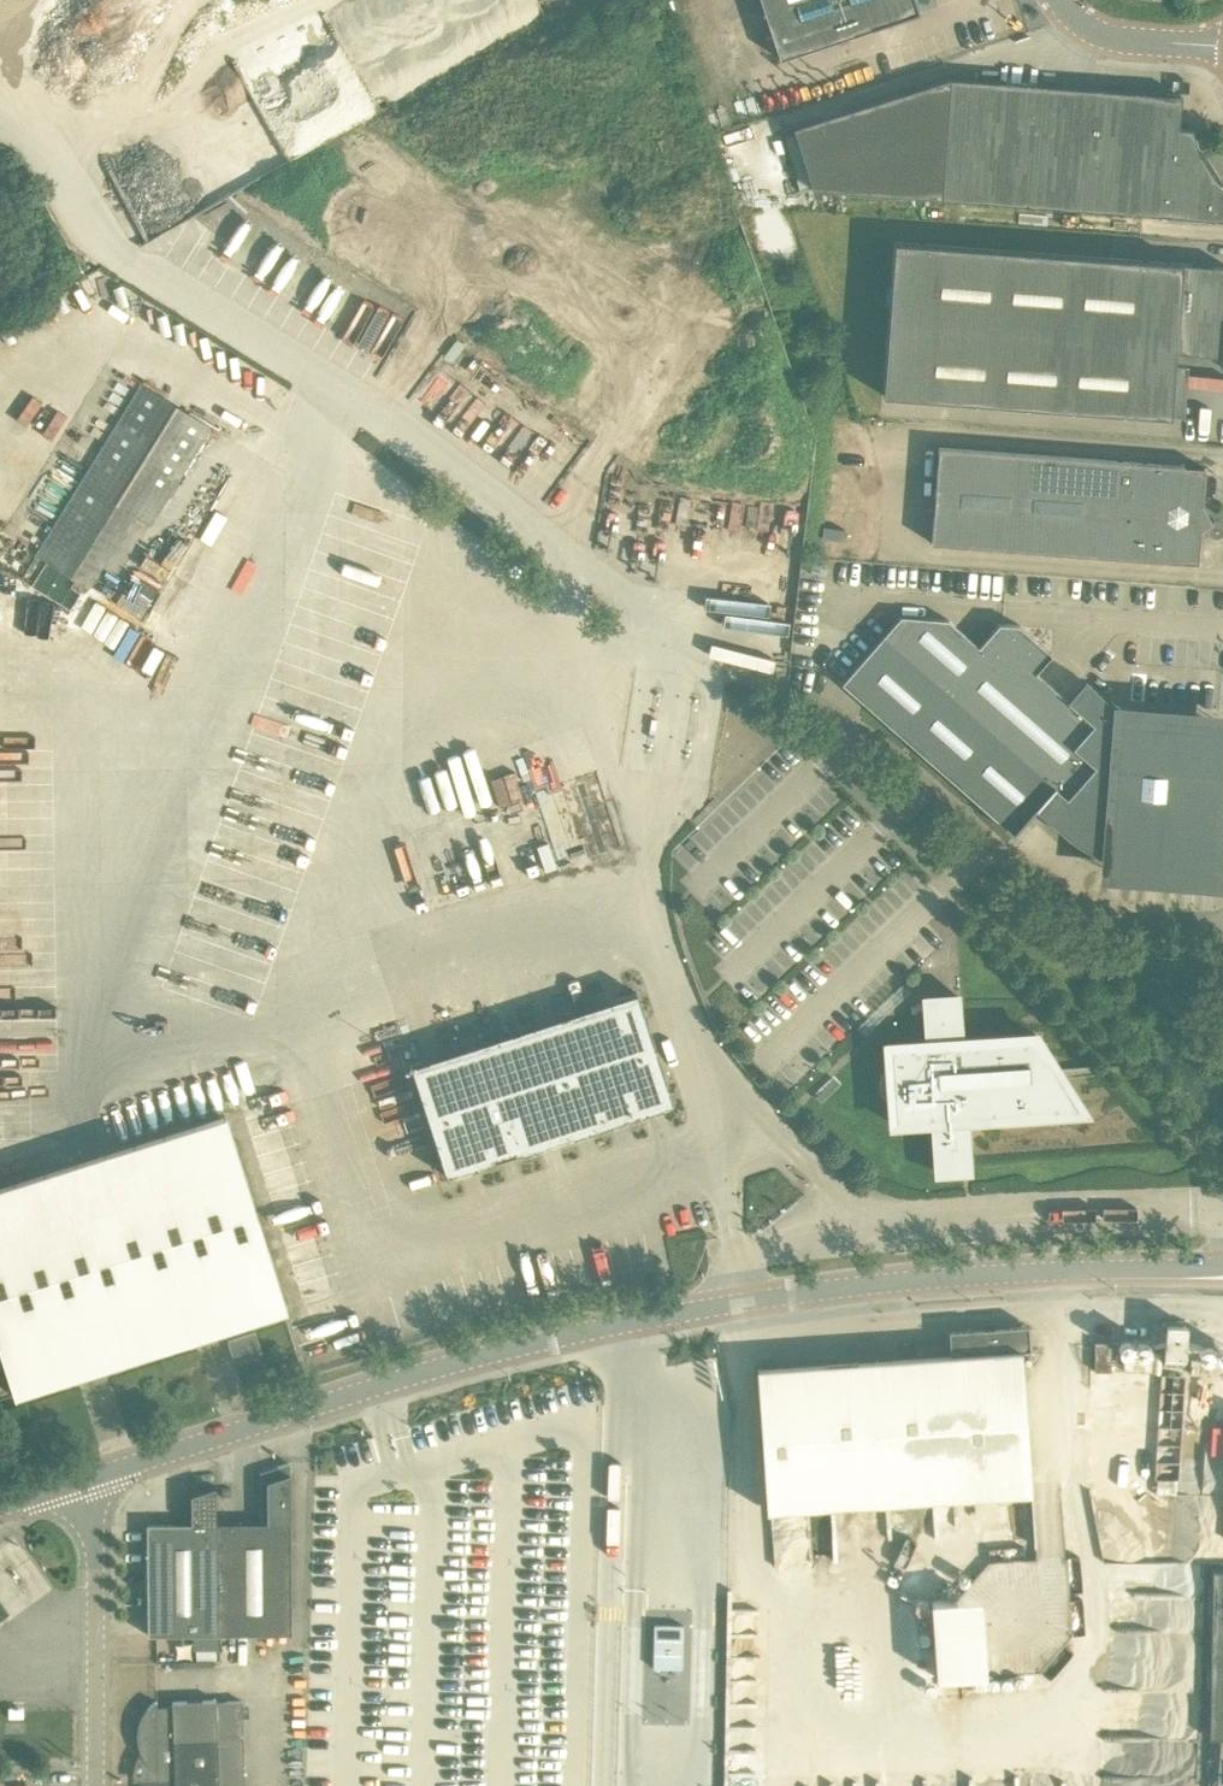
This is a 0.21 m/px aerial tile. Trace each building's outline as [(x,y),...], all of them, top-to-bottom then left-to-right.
[(919,13),(915,0),(761,0),(780,59),(919,13)] [(1213,180),(1199,157),(1192,130),(1179,129),(1181,96),(950,79),(794,128),(813,188),(941,199),(1222,220),(1222,188),(1213,180)] [(894,242),(883,395),(1171,417),(1176,352),(1222,356),(1222,266),(894,242)] [(151,526),(212,427),(141,383),(36,553),(90,587),(134,515),(151,526)] [(1198,563),(1200,529),(1212,522),(1202,504),(1205,467),(938,447),(931,543),(1198,563)] [(1046,649),(1017,624),(999,623),(978,646),(948,619),(900,616),(841,683),(1013,834),(1035,808),(1068,837),(1078,843),(1088,849),(1098,854),(1109,858),(1121,862),(1133,864),(1183,868),(1184,845),(1207,847),(1216,729),(1088,718),(1030,668),(1046,649)] [(462,777),(453,779),(459,809),(468,807),(462,777)] [(560,845),(581,840),(568,783),(547,788),(560,845)] [(672,1103),(636,992),(423,1061),(410,1065),(446,1176),(459,1172),(492,1162),(491,1160),(521,1150),(522,1152),(672,1103)] [(963,1039),(960,998),(921,1001),(924,1041),(887,1044),(892,1124),(930,1121),(933,1169),(972,1167),(969,1118),(1083,1110),(1035,1033),(963,1039)] [(284,1309),(223,1118),(0,1188),(0,1340),(17,1393),(284,1309)] [(1170,1366),(1198,1366),(1197,1377),(1222,1377),(1222,1338),(1195,1338),(1195,1313),(1170,1313),(1170,1366)] [(950,1354),(757,1368),(767,1512),(1031,1493),(1021,1349),(1030,1348),(1027,1342),(1023,1337),(1019,1332),(1014,1329),(1008,1325),(968,1328),(963,1332),(959,1337),(955,1342),(952,1348),(950,1354)] [(1152,1325),(1123,1332),(1129,1355),(1158,1348),(1152,1325)] [(232,1355),(260,1346),(255,1331),(227,1340),(232,1355)] [(1094,1371),(1110,1371),(1110,1342),(1094,1342),(1094,1371)] [(1220,1405),(1218,1381),(1192,1383),(1194,1407),(1220,1405)] [(217,1524),(218,1635),(253,1634),(287,1634),(289,1475),(289,1463),(260,1472),(261,1523),(217,1524)] [(1186,1492),(1185,1476),(1166,1477),(1167,1493),(1186,1492)] [(147,1524),(148,1635),(156,1635),(218,1635),(217,1524),(217,1487),(195,1495),(195,1524),(147,1524)] [(1211,1568),(1207,1737),(1222,1737),(1222,1569),(1211,1568)] [(956,1599),(930,1601),(936,1678),(962,1676),(956,1599)] [(297,1619),(303,1785),(719,1785),(712,1603),(297,1619)] [(242,1699),(172,1701),(172,1706),(155,1706),(155,1703),(156,1702),(155,1701),(150,1705),(146,1710),(142,1715),(139,1721),(137,1728),(136,1734),(137,1741),(138,1747),(141,1754),(142,1781),(140,1781),(140,1785),(244,1785),(242,1699)]
